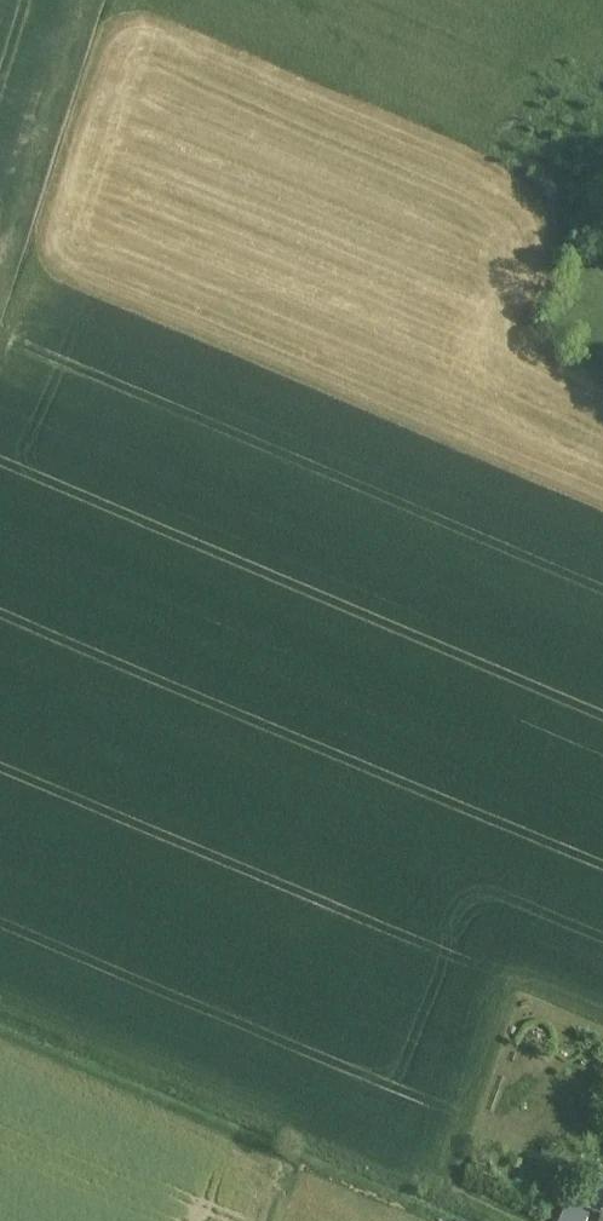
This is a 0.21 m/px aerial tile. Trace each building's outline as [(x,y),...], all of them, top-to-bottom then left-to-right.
[(592,1212),(568,1202),(561,1220),(589,1220),(592,1212)]
